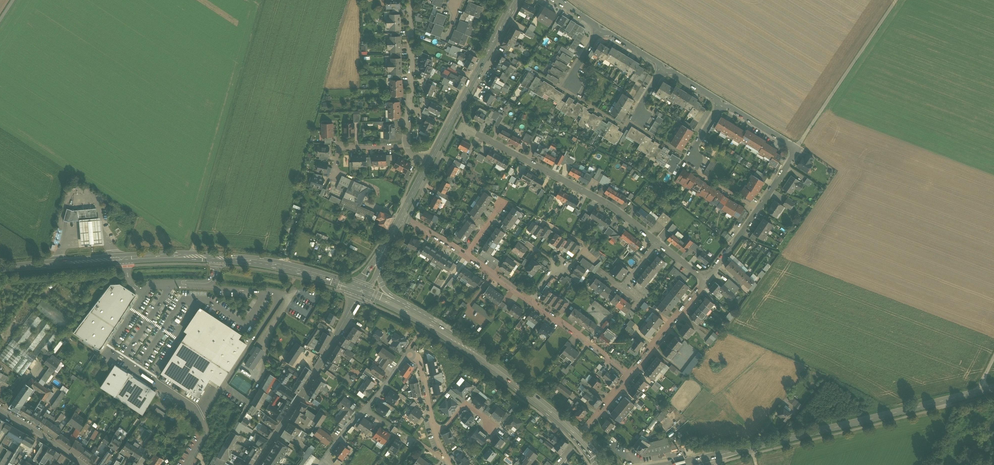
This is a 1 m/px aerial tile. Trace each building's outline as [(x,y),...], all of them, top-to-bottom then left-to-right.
[(400,8),(400,0),(387,0),(387,9),(392,9),(400,8)] [(437,9),(438,6),(440,7),(442,2),(443,2),(444,0),(431,0),(433,1),(432,4),(435,5),(433,8),(437,9)] [(473,4),(469,2),(469,3),(467,7),(467,8),(465,12),(465,13),(469,14),(468,17),(473,19),(474,16),(478,18),(479,14),(480,15),(482,7),(473,4)] [(532,18),(536,9),(524,3),(519,11),(532,18)] [(549,26),(556,14),(545,7),(539,17),(538,17),(537,19),(549,26)] [(431,22),(442,26),(444,21),(446,16),(441,14),(438,13),(437,13),(436,16),(432,14),(429,21),(431,22)] [(387,23),(400,22),(400,14),(399,14),(392,14),(390,15),(390,18),(387,18),(387,23)] [(566,30),(571,21),(568,19),(568,20),(567,19),(567,18),(563,15),(561,18),(557,24),(561,27),(559,30),(563,32),(563,33),(564,33),(566,30)] [(575,23),(571,20),(571,21),(566,30),(569,32),(567,35),(571,37),(571,38),(572,38),(575,34),(579,26),(576,25),(575,24),(575,23)] [(465,22),(460,21),(458,26),(456,31),(468,35),(470,36),(475,23),(469,21),(468,24),(465,22)] [(392,30),(399,30),(400,30),(400,22),(387,23),(387,27),(390,27),(390,30),(392,30)] [(442,31),(444,27),(442,26),(431,22),(428,29),(427,32),(436,35),(440,37),(442,31)] [(533,33),(536,26),(530,23),(525,35),(533,38),(535,34),(533,33)] [(515,42),(516,42),(521,32),(511,26),(506,37),(515,42)] [(465,42),(468,35),(456,31),(455,30),(453,35),(451,40),(455,42),(459,44),(461,40),(465,42)] [(387,45),(401,44),(401,36),(400,36),(392,36),(391,37),(391,40),(387,40),(387,45)] [(522,52),(524,47),(516,42),(515,42),(506,37),(501,46),(509,50),(511,47),(514,49),(515,47),(519,49),(519,50),(522,52)] [(599,57),(605,46),(600,43),(596,50),(594,53),(594,54),(599,57)] [(392,52),(400,52),(401,52),(401,44),(387,45),(388,49),(391,49),(391,52),(392,52)] [(605,58),(611,50),(605,46),(599,57),(604,60),(605,58)] [(574,55),(575,54),(573,53),(568,50),(562,47),(559,52),(562,54),(560,57),(568,62),(569,63),(572,58),(571,58),(573,54),(574,55)] [(611,50),(605,58),(611,61),(618,50),(612,47),(611,50)] [(459,55),(475,64),(478,58),(470,54),(469,57),(461,52),(460,51),(451,48),(449,53),(457,56),(458,55),(459,55)] [(618,50),(611,61),(615,64),(615,65),(616,65),(623,54),(618,52),(619,51),(618,50)] [(472,70),(475,64),(459,55),(458,55),(457,56),(449,53),(448,55),(452,56),(457,59),(465,63),(464,66),(472,70)] [(623,54),(616,65),(622,68),(628,58),(624,55),(625,55),(623,54)] [(496,60),(514,70),(516,71),(517,69),(510,65),(511,63),(505,60),(506,58),(499,55),(496,60)] [(428,59),(423,56),(422,57),(420,62),(422,64),(430,67),(432,61),(428,59)] [(566,65),(568,62),(560,57),(558,56),(555,60),(556,61),(555,63),(564,69),(565,70),(567,66),(566,65)] [(628,58),(622,68),(627,71),(634,61),(630,59),(630,58),(629,57),(628,58)] [(388,67),(401,66),(401,58),(400,58),(393,59),(391,59),(391,62),(388,62),(388,67)] [(512,74),(514,70),(496,60),(493,65),(500,69),(501,67),(512,74)] [(634,61),(627,71),(633,75),(638,65),(639,64),(635,62),(636,61),(634,60),(634,61)] [(562,72),(564,69),(555,63),(553,63),(551,67),(552,67),(551,70),(560,76),(561,76),(563,73),(562,72)] [(430,67),(422,64),(420,70),(423,71),(429,74),(432,75),(433,75),(436,69),(430,67)] [(640,66),(638,65),(633,75),(631,78),(636,81),(635,82),(636,82),(637,81),(638,78),(640,76),(641,73),(643,71),(643,70),(640,67),(640,66)] [(393,74),(400,74),(401,74),(401,66),(388,67),(388,71),(391,71),(391,74),(393,74)] [(449,76),(464,84),(467,78),(455,71),(450,69),(449,68),(448,70),(445,69),(443,73),(449,76)] [(558,79),(560,76),(551,70),(549,69),(547,74),(548,74),(546,77),(557,83),(559,80),(558,79)] [(429,74),(423,71),(421,76),(427,79),(429,80),(432,75),(429,74)] [(530,87),(536,78),(532,76),(533,75),(529,72),(521,85),(525,87),(529,89),(530,87)] [(461,89),(464,84),(449,76),(443,73),(442,73),(441,76),(444,77),(443,80),(448,83),(449,80),(455,83),(453,85),(461,89)] [(490,80),(508,90),(509,90),(510,87),(505,85),(508,78),(502,75),(500,78),(493,74),(490,80)] [(540,79),(536,77),(536,78),(530,87),(533,89),(532,91),(536,94),(543,83),(539,81),(540,79)] [(391,88),(402,88),(402,80),(401,80),(394,80),(391,80),(391,88)] [(487,85),(500,92),(501,90),(507,93),(508,90),(490,80),(487,85)] [(554,88),(544,81),(543,83),(536,94),(542,97),(544,93),(545,92),(545,93),(550,95),(549,96),(555,100),(554,101),(558,104),(561,100),(564,95),(553,89),(554,88)] [(661,98),(669,85),(663,82),(660,87),(656,93),(653,92),(651,95),(659,100),(661,98)] [(428,83),(424,92),(433,97),(435,92),(433,91),(436,86),(428,83)] [(667,100),(674,89),(670,87),(670,86),(669,85),(661,98),(666,101),(667,100)] [(674,100),(681,89),(676,86),(674,89),(667,100),(673,103),(674,100)] [(394,96),(402,96),(402,88),(391,88),(391,96),(394,96)] [(680,104),(686,93),(682,91),(683,90),(681,89),(674,100),(680,104)] [(490,104),(495,96),(487,93),(483,101),(490,104)] [(685,107),(692,96),(686,93),(680,104),(679,104),(685,107)] [(620,100),(630,107),(634,100),(633,100),(627,96),(624,94),(620,100)] [(690,112),(696,101),(697,100),(693,98),(694,97),(692,96),(685,107),(684,109),(690,112)] [(566,103),(562,110),(576,118),(578,115),(584,106),(577,102),(575,106),(572,104),(574,100),(569,97),(566,103)] [(562,110),(566,103),(561,100),(558,104),(556,108),(561,111),(562,110)] [(616,107),(626,113),(630,107),(620,100),(616,107)] [(701,106),(702,105),(698,103),(698,102),(696,101),(690,112),(688,115),(694,118),(695,116),(696,114),(698,111),(699,109),(701,106)] [(389,110),(399,110),(399,102),(394,102),(389,102),(389,110)] [(439,115),(443,108),(431,102),(428,109),(430,110),(439,115)] [(588,108),(584,106),(578,115),(582,117),(579,122),(579,126),(584,128),(587,123),(592,114),(586,111),(588,108)] [(622,120),(626,113),(616,107),(615,107),(611,113),(622,120)] [(474,118),(483,123),(487,115),(485,114),(486,112),(480,108),(478,111),(474,118)] [(399,118),(399,110),(389,110),(386,110),(386,121),(389,121),(392,121),(392,118),(399,118)] [(494,112),(491,110),(488,116),(496,120),(494,124),(498,126),(504,114),(495,110),(494,112)] [(599,117),(593,113),(592,114),(587,123),(591,125),(590,128),(595,131),(597,128),(602,121),(603,118),(600,116),(599,117)] [(436,121),(428,117),(425,122),(424,124),(432,128),(436,121)] [(721,132),(727,121),(721,117),(715,127),(717,129),(721,132)] [(607,124),(602,121),(597,128),(601,130),(599,135),(603,138),(604,136),(612,123),(609,121),(607,124)] [(727,136),(733,125),(727,121),(721,132),(727,136)] [(432,128),(424,124),(425,122),(424,122),(423,123),(420,125),(417,129),(421,130),(421,129),(429,133),(432,128)] [(344,124),(344,136),(354,136),(354,123),(350,124),(349,123),(348,123),(347,124),(344,124)] [(618,127),(612,123),(604,136),(610,140),(611,138),(615,141),(616,139),(620,132),(616,130),(618,127)] [(678,131),(689,138),(693,132),(682,125),(678,131)] [(733,139),(740,128),(733,125),(727,136),(733,139)] [(640,144),(645,135),(632,127),(629,131),(627,134),(628,135),(627,136),(640,144)] [(740,141),(746,132),(740,128),(733,139),(739,143),(740,141)] [(508,141),(512,134),(502,129),(498,136),(508,141)] [(627,134),(629,131),(627,130),(620,140),(623,142),(627,136),(628,135),(627,134)] [(746,145),(753,134),(747,130),(746,132),(740,141),(746,145)] [(675,138),(685,144),(689,138),(678,131),(675,138)] [(526,132),(522,139),(529,143),(533,136),(526,132)] [(517,146),(521,139),(512,134),(508,141),(517,146)] [(540,144),(543,136),(537,134),(534,141),(540,144)] [(753,148),(759,137),(753,134),(746,145),(753,148)] [(651,138),(645,135),(640,144),(639,146),(644,149),(642,151),(647,154),(654,143),(650,140),(651,138)] [(765,142),(765,141),(759,137),(753,148),(759,152),(765,142)] [(671,144),(681,150),(685,144),(675,138),(671,144)] [(460,157),(464,158),(466,154),(467,152),(467,153),(471,145),(462,140),(458,148),(463,151),(460,157)] [(660,144),(655,141),(654,143),(647,154),(645,156),(655,162),(656,160),(662,150),(658,147),(660,144)] [(764,157),(771,146),(765,142),(759,152),(758,153),(764,157)] [(543,160),(547,153),(544,152),(546,148),(541,146),(539,145),(537,148),(533,155),(543,160)] [(775,152),(777,150),(771,146),(764,157),(770,161),(775,152)] [(329,148),(318,147),(318,151),(317,152),(317,154),(318,155),(318,156),(329,157),(329,156),(330,155),(330,153),(329,152),(329,148)] [(670,150),(664,147),(662,150),(656,160),(661,163),(660,165),(664,168),(667,163),(670,157),(667,155),(670,150)] [(496,163),(500,156),(490,151),(486,158),(496,163)] [(782,156),(775,152),(770,161),(769,163),(773,166),(773,165),(775,167),(782,156)] [(543,160),(553,165),(556,158),(547,153),(543,160)] [(566,156),(560,153),(555,164),(559,165),(560,163),(563,164),(564,162),(572,165),(575,158),(566,154),(566,156)] [(681,159),(672,154),(670,157),(667,163),(671,166),(668,171),(673,173),(674,171),(678,165),(681,159)] [(804,159),(810,163),(814,159),(807,154),(804,159)] [(503,172),(509,162),(500,156),(496,163),(497,164),(495,167),(503,172)] [(400,171),(405,161),(398,158),(393,167),(400,171)] [(801,168),(807,172),(812,165),(810,163),(804,159),(802,158),(797,166),(798,166),(798,167),(799,168),(801,168)] [(455,160),(453,164),(459,167),(463,169),(465,165),(455,160)] [(406,174),(411,164),(405,161),(400,171),(406,174)] [(326,173),(328,164),(319,162),(317,171),(326,173)] [(447,179),(454,183),(456,179),(454,178),(459,167),(453,164),(452,165),(451,165),(446,174),(448,176),(447,179)] [(582,172),(585,167),(581,165),(578,170),(572,167),(568,174),(578,179),(582,172)] [(599,167),(593,179),(605,184),(607,180),(610,182),(611,178),(600,173),(602,169),(599,167)] [(585,174),(582,172),(578,179),(588,184),(594,173),(588,169),(585,174)] [(525,170),(520,179),(527,183),(527,181),(531,183),(535,176),(525,170)] [(689,174),(682,170),(682,171),(677,178),(676,180),(683,185),(683,184),(689,174)] [(697,178),(690,174),(689,174),(683,184),(690,188),(697,178)] [(749,182),(760,188),(764,182),(758,179),(753,175),(749,182)] [(368,188),(342,176),(336,189),(345,193),(342,200),(331,196),(329,200),(371,220),(375,213),(358,205),(360,202),(361,202),(368,188)] [(535,176),(531,183),(534,185),(533,186),(537,188),(538,187),(540,188),(544,181),(535,176)] [(795,188),(799,191),(803,184),(791,176),(783,188),(791,194),(795,188)] [(324,180),(313,177),(310,186),(321,189),(324,180)] [(807,177),(804,183),(809,186),(812,181),(807,177)] [(703,182),(697,178),(690,188),(697,192),(703,183),(703,182)] [(453,186),(454,183),(447,179),(445,182),(443,180),(438,190),(438,191),(445,194),(450,185),(453,186)] [(755,194),(756,194),(760,188),(749,182),(745,188),(755,194)] [(710,187),(703,183),(697,192),(697,193),(704,197),(710,187)] [(613,199),(617,192),(608,186),(604,193),(613,199)] [(717,191),(710,187),(704,197),(710,201),(717,191)] [(755,194),(745,188),(744,187),(740,193),(747,197),(751,200),(755,194)] [(565,203),(569,196),(560,190),(556,197),(565,203)] [(445,194),(438,191),(436,194),(442,197),(450,202),(452,198),(445,194)] [(485,192),(484,191),(480,197),(489,203),(493,197),(490,195),(485,192)] [(723,195),(717,191),(710,201),(717,206),(723,196),(723,195)] [(622,204),(626,197),(617,192),(613,199),(622,204)] [(641,205),(644,201),(637,195),(634,199),(641,205)] [(441,202),(442,200),(441,200),(435,196),(429,206),(437,210),(441,202)] [(575,208),(579,201),(569,196),(565,203),(575,208)] [(728,199),(723,196),(717,206),(722,209),(728,199)] [(450,202),(442,197),(441,200),(442,200),(441,202),(450,207),(452,206),(453,203),(450,202)] [(489,203),(480,197),(477,202),(485,208),(489,203)] [(791,210),(795,203),(787,198),(782,205),(791,210)] [(727,212),(733,202),(728,199),(722,209),(727,212)] [(767,212),(776,217),(779,213),(778,212),(782,206),(775,201),(767,212)] [(485,208),(477,202),(473,208),(481,214),(485,208)] [(732,215),(738,205),(733,202),(727,212),(732,216),(732,215)] [(643,221),(651,211),(643,205),(635,214),(643,221)] [(744,208),(739,205),(738,205),(732,215),(738,218),(740,215),(744,209),(744,208)] [(515,208),(513,207),(510,213),(518,219),(521,221),(525,215),(525,216),(526,215),(522,212),(521,213),(521,212),(515,208)] [(481,214),(473,208),(469,213),(472,215),(477,218),(478,219),(481,214)] [(97,219),(97,218),(96,209),(72,211),(72,210),(67,209),(63,220),(68,222),(79,221),(97,219)] [(598,222),(603,215),(594,210),(589,216),(598,222)] [(433,217),(434,216),(424,211),(423,214),(419,212),(416,217),(420,219),(421,219),(430,224),(432,220),(433,217)] [(651,211),(643,221),(652,227),(657,221),(664,227),(671,219),(663,212),(659,217),(651,211)] [(387,227),(392,217),(385,213),(385,214),(381,212),(377,218),(381,220),(379,224),(387,227)] [(518,219),(510,213),(506,218),(514,224),(518,219)] [(467,219),(473,223),(475,221),(470,217),(466,214),(464,217),(467,219)] [(607,228),(611,221),(603,215),(598,222),(607,228)] [(97,219),(79,221),(79,228),(80,237),(81,245),(102,243),(102,235),(101,226),(100,218),(97,218),(97,219)] [(514,224),(506,218),(502,224),(503,224),(508,228),(511,229),(514,224)] [(760,223),(769,230),(773,225),(768,221),(763,218),(760,223)] [(464,225),(472,230),(476,225),(473,223),(467,219),(464,225)] [(533,234),(539,226),(533,222),(527,230),(533,234)] [(757,229),(766,235),(769,230),(760,223),(757,229)] [(667,230),(671,233),(676,226),(673,224),(667,230)] [(460,230),(468,236),(472,230),(464,225),(460,230)] [(540,235),(544,229),(539,226),(533,234),(538,237),(540,235)] [(551,230),(546,226),(544,229),(540,235),(546,238),(551,230)] [(500,229),(497,227),(493,233),(502,239),(506,233),(505,233),(500,229)] [(609,241),(613,244),(620,235),(609,227),(605,232),(612,237),(609,241)] [(629,243),(634,237),(624,229),(622,232),(623,233),(621,237),(629,243)] [(757,236),(763,240),(766,235),(757,229),(753,234),(757,236)] [(461,239),(465,241),(468,236),(460,230),(458,233),(456,231),(454,234),(456,235),(461,239)] [(680,240),(684,236),(678,231),(674,235),(672,233),(667,240),(675,246),(680,240)] [(502,239),(493,233),(490,238),(498,244),(502,239)] [(556,246),(562,238),(556,234),(550,242),(556,246)] [(416,249),(420,242),(412,237),(408,245),(416,249)] [(637,250),(642,244),(634,237),(629,243),(631,245),(629,247),(635,252),(636,249),(637,250)] [(498,244),(490,238),(486,244),(494,249),(498,244)] [(563,247),(567,241),(562,238),(556,246),(561,250),(563,247)] [(569,250),(575,242),(569,238),(567,241),(563,247),(569,250)] [(684,243),(680,240),(675,246),(684,253),(688,247),(689,247),(693,242),(688,238),(684,243)] [(574,254),(580,246),(575,242),(569,250),(574,254)] [(521,257),(527,249),(518,243),(513,250),(521,257)] [(696,253),(699,249),(700,248),(694,243),(690,248),(696,253)] [(494,249),(486,244),(482,249),(483,250),(485,251),(488,253),(490,255),(491,255),(494,249)] [(426,257),(431,248),(426,245),(423,250),(421,253),(420,256),(425,259),(426,257)] [(437,251),(431,248),(426,257),(432,260),(436,252),(437,251)] [(697,258),(702,252),(699,249),(696,253),(694,255),(697,258)] [(641,253),(638,250),(633,257),(636,259),(641,253)] [(442,256),(436,252),(432,260),(430,264),(435,267),(442,256)] [(706,265),(711,258),(702,252),(697,258),(706,265)] [(644,255),(641,253),(636,259),(639,262),(644,255)] [(448,259),(442,256),(435,267),(441,270),(442,268),(448,259)] [(665,262),(658,256),(654,261),(661,267),(665,262)] [(513,262),(507,258),(503,263),(512,270),(516,265),(516,264),(513,262)] [(453,262),(448,259),(442,268),(448,271),(449,270),(453,263),(453,262)] [(547,273),(549,270),(536,260),(535,261),(533,259),(525,270),(530,273),(529,273),(533,275),(538,269),(542,272),(544,270),(547,273)] [(661,267),(654,261),(650,266),(656,272),(657,272),(661,267)] [(730,272),(736,265),(731,261),(725,267),(730,272)] [(512,270),(503,263),(500,268),(505,272),(509,275),(509,274),(512,270)] [(615,271),(612,269),(610,272),(614,275),(621,280),(628,271),(620,264),(618,263),(617,265),(616,266),(618,267),(615,271)] [(574,270),(582,276),(586,271),(579,266),(578,265),(574,270)] [(734,276),(741,269),(736,265),(730,272),(734,276)] [(645,271),(652,277),(656,272),(650,266),(649,266),(645,271)] [(468,282),(473,274),(464,268),(459,275),(468,281),(467,282),(468,282)] [(739,280),(745,273),(741,269),(734,276),(739,280)] [(572,276),(579,281),(579,280),(582,276),(574,270),(571,275),(572,276)] [(757,275),(761,278),(765,273),(762,270),(757,275)] [(641,276),(648,282),(652,277),(645,271),(641,276)] [(744,284),(750,277),(745,273),(739,280),(744,284)] [(481,279),(473,274),(468,282),(466,284),(469,287),(471,284),(475,287),(475,288),(477,285),(481,279)] [(683,275),(679,280),(684,283),(688,279),(683,275)] [(590,286),(596,278),(593,276),(587,284),(590,286)] [(642,286),(644,287),(648,282),(641,276),(637,281),(638,282),(640,284),(642,286)] [(457,281),(452,277),(448,283),(453,287),(457,281)] [(748,288),(755,282),(750,277),(744,284),(748,288)] [(595,290),(601,282),(596,278),(590,286),(595,290)] [(481,279),(477,285),(480,288),(485,281),(481,279)] [(675,285),(685,293),(689,288),(684,283),(679,280),(675,285)] [(87,304),(58,282),(38,284),(0,333),(0,338),(8,344),(0,355),(0,359),(22,376),(41,351),(44,353),(42,357),(46,360),(48,357),(49,359),(52,355),(50,353),(48,351),(63,331),(64,331),(72,320),(73,322),(87,304)] [(600,294),(606,286),(601,282),(595,290),(600,294)] [(729,300),(734,294),(724,284),(721,287),(715,282),(709,290),(715,295),(719,291),(729,300)] [(134,298),(136,295),(119,284),(110,285),(73,333),(84,340),(89,343),(94,347),(99,350),(100,350),(103,345),(106,340),(134,298)] [(434,295),(438,288),(434,285),(430,292),(434,295)] [(670,291),(680,299),(685,293),(675,285),(670,291)] [(609,293),(612,290),(606,286),(600,294),(605,298),(609,293)] [(493,301),(499,305),(501,301),(505,297),(494,290),(494,291),(489,287),(484,294),(493,301)] [(442,290),(438,288),(434,295),(432,298),(435,299),(442,290)] [(546,302),(552,293),(547,290),(544,294),(541,299),(546,302)] [(666,296),(676,304),(680,299),(670,291),(666,296)] [(552,305),(557,297),(552,293),(546,302),(551,306),(552,305)] [(615,306),(622,298),(616,294),(614,297),(610,302),(615,306)] [(557,309),(563,300),(558,296),(557,297),(552,305),(557,309)] [(661,302),(671,310),(676,304),(666,296),(661,302)] [(108,342),(136,299),(134,298),(106,340),(108,342)] [(621,310),(627,302),(622,298),(615,306),(621,310)] [(702,303),(710,309),(715,304),(707,298),(702,303)] [(566,307),(568,303),(563,300),(557,309),(562,312),(566,307)] [(609,318),(613,313),(595,300),(591,305),(609,318)] [(506,305),(501,301),(499,305),(498,306),(503,309),(506,305)] [(645,310),(649,305),(644,301),(640,307),(645,310)] [(629,309),(632,306),(627,302),(621,310),(619,312),(624,316),(625,315),(629,309)] [(662,311),(667,315),(671,310),(661,302),(657,307),(662,311)] [(474,303),(471,307),(490,320),(493,315),(474,303)] [(698,308),(706,314),(710,309),(702,303),(698,308)] [(523,311),(514,304),(509,312),(518,318),(523,311)] [(660,314),(662,311),(657,307),(654,305),(652,308),(660,314)] [(241,334),(199,307),(190,320),(183,331),(186,333),(185,335),(160,373),(185,390),(196,397),(197,398),(200,394),(203,389),(209,379),(219,386),(247,344),(238,339),(241,334)] [(585,316),(574,308),(568,317),(574,322),(575,320),(579,323),(585,316)] [(694,313),(702,319),(706,314),(698,308),(694,313)] [(630,320),(635,313),(629,309),(625,315),(630,320)] [(332,325),(337,316),(327,311),(322,320),(332,325)] [(537,322),(541,318),(532,311),(526,319),(529,321),(530,320),(536,324),(537,322)] [(729,312),(725,317),(730,321),(734,316),(729,312)] [(690,318),(698,325),(702,319),(694,313),(690,318)] [(648,323),(656,329),(663,320),(655,314),(648,323)] [(597,325),(585,316),(579,323),(592,332),(597,325)] [(519,328),(524,322),(521,319),(516,326),(519,328)] [(605,330),(606,328),(610,324),(606,320),(601,327),(605,330)] [(625,328),(632,334),(635,330),(631,328),(635,323),(631,320),(625,328)] [(549,326),(544,323),(538,332),(541,334),(542,332),(547,336),(552,329),(549,327),(549,326)] [(641,332),(649,338),(656,329),(648,323),(641,332)] [(694,329),(686,323),(679,332),(687,339),(694,329)] [(351,332),(358,337),(362,332),(354,327),(351,332)] [(319,330),(316,328),(305,344),(308,346),(314,338),(319,330)] [(616,336),(606,328),(605,330),(597,339),(605,346),(610,340),(611,341),(616,336)] [(376,329),(370,340),(376,344),(383,333),(376,329)] [(320,338),(318,341),(326,345),(331,336),(323,332),(321,335),(320,334),(319,337),(320,338)] [(358,337),(351,332),(347,338),(355,343),(358,337)] [(710,345),(718,336),(713,332),(705,341),(710,345)] [(391,346),(399,351),(404,345),(405,345),(406,344),(406,342),(406,341),(403,339),(403,337),(401,336),(400,336),(400,337),(395,333),(392,337),(393,340),(394,341),(391,346)] [(353,343),(343,337),(341,340),(349,346),(350,344),(352,345),(353,343)] [(638,351),(644,343),(637,337),(634,340),(632,338),(629,343),(632,345),(628,350),(635,356),(636,356),(638,353),(638,352),(638,351)] [(682,343),(675,337),(668,345),(669,346),(663,353),(670,359),(677,352),(676,351),(682,343)] [(318,341),(314,338),(308,346),(322,354),(326,345),(318,341)] [(341,340),(338,345),(346,351),(345,353),(352,358),(354,354),(347,349),(349,346),(341,340)] [(60,341),(52,350),(55,353),(63,343),(60,341)] [(284,360),(292,365),(303,347),(296,343),(284,360)] [(571,344),(570,343),(565,349),(560,356),(564,360),(567,356),(573,361),(579,353),(570,346),(571,344)] [(333,352),(340,357),(342,355),(350,361),(352,358),(345,353),(346,351),(338,345),(333,352)] [(252,369),(263,352),(256,347),(245,364),(252,369)] [(384,359),(381,362),(387,366),(389,363),(391,364),(396,356),(383,347),(378,354),(384,359)] [(328,359),(335,364),(340,357),(333,352),(328,359)] [(698,352),(682,373),(686,376),(702,355),(698,352)] [(61,361),(52,355),(49,359),(48,357),(46,360),(44,363),(50,367),(47,371),(52,374),(54,370),(57,372),(61,367),(58,365),(61,361)] [(657,357),(651,365),(662,374),(663,375),(669,367),(665,364),(657,357)] [(335,364),(328,359),(324,365),(334,372),(338,366),(335,364)] [(437,360),(425,362),(427,376),(439,374),(437,360)] [(401,373),(406,377),(413,367),(407,363),(405,367),(404,366),(402,369),(403,370),(401,373)] [(566,369),(563,367),(561,370),(567,374),(573,365),(569,363),(566,369)] [(675,373),(678,369),(671,364),(669,368),(675,373)] [(114,365),(100,387),(142,414),(156,392),(132,377),(133,376),(130,374),(128,372),(127,373),(114,365)] [(648,369),(649,370),(646,374),(656,382),(662,374),(651,365),(648,369)] [(385,373),(375,366),(372,371),(381,378),(385,373)] [(298,378),(304,382),(311,371),(305,367),(300,375),(295,372),(288,367),(286,371),(287,371),(291,374),(298,378)] [(601,372),(616,383),(620,379),(613,374),(612,376),(604,369),(601,372)] [(614,386),(616,383),(601,372),(599,370),(597,373),(608,381),(606,383),(612,388),(614,386)] [(0,380),(6,383),(9,377),(0,372),(0,379),(0,380)] [(267,393),(276,378),(268,374),(259,388),(267,393)] [(281,383),(284,385),(289,379),(284,376),(282,374),(278,380),(281,381),(280,383),(281,383)] [(590,383),(597,389),(602,384),(598,382),(598,381),(597,380),(596,380),(593,377),(589,382),(588,382),(590,383)] [(294,384),(301,388),(304,382),(298,378),(294,384)] [(325,383),(317,378),(313,383),(326,392),(328,389),(325,386),(324,387),(323,386),(325,383)] [(375,383),(368,378),(360,391),(368,396),(371,392),(369,391),(375,383)] [(588,382),(589,382),(583,378),(581,380),(588,386),(590,383),(588,382)] [(641,378),(634,385),(641,391),(647,383),(641,378)] [(1,394),(5,388),(7,389),(9,385),(6,383),(0,380),(0,394),(1,394)] [(472,386),(465,381),(460,387),(456,384),(453,389),(463,397),(472,386)] [(418,382),(410,384),(412,390),(420,389),(418,382)] [(568,398),(572,392),(560,382),(555,388),(568,398)] [(9,407),(19,413),(24,405),(22,404),(33,389),(26,383),(9,407)] [(284,398),(285,399),(291,390),(289,388),(284,385),(281,383),(279,386),(276,386),(277,389),(275,392),(284,398)] [(326,392),(313,383),(310,389),(317,393),(319,390),(321,392),(321,393),(324,395),(326,392)] [(441,383),(429,386),(431,395),(443,393),(441,383)] [(291,384),(289,388),(291,390),(297,393),(301,388),(294,384),(293,385),(291,384)] [(594,395),(588,390),(581,385),(579,388),(582,391),(599,405),(602,401),(594,395)] [(634,385),(628,392),(637,400),(640,396),(640,397),(641,396),(640,395),(639,395),(639,394),(642,391),(641,391),(634,385)] [(259,388),(251,403),(260,408),(268,394),(267,393),(259,388)] [(475,398),(478,394),(480,391),(475,388),(470,395),(475,398)] [(317,393),(310,389),(307,394),(320,402),(322,399),(318,397),(318,398),(315,396),(317,393)] [(420,389),(412,390),(413,397),(421,396),(420,389)] [(196,397),(185,390),(184,391),(195,399),(196,397)] [(399,396),(390,390),(385,398),(394,404),(399,396)] [(62,391),(51,406),(55,409),(66,394),(62,391)] [(599,405),(582,391),(580,394),(583,396),(583,397),(588,400),(589,402),(597,408),(599,405)] [(478,394),(475,398),(472,402),(480,408),(484,402),(486,400),(478,394)] [(451,399),(456,403),(458,401),(451,395),(449,398),(451,399)] [(340,416),(346,420),(350,415),(357,407),(345,397),(338,405),(345,410),(340,416)] [(486,400),(484,402),(488,406),(492,401),(488,397),(486,400)] [(625,397),(620,403),(630,411),(633,407),(632,407),(634,405),(625,397)] [(791,397),(788,401),(794,406),(797,402),(791,397)] [(272,415),(280,420),(289,407),(289,406),(291,403),(285,399),(284,398),(277,408),(270,403),(265,410),(272,415)] [(449,415),(458,405),(456,403),(451,399),(448,402),(446,400),(440,408),(449,415)] [(308,406),(300,402),(296,409),(310,419),(312,420),(315,415),(306,409),(308,406)] [(385,415),(390,408),(380,402),(376,409),(377,410),(384,415),(385,415)] [(571,404),(584,415),(586,413),(589,410),(582,404),(582,405),(578,402),(576,404),(575,403),(575,404),(573,402),(571,404)] [(620,403),(615,409),(625,416),(626,414),(627,415),(630,411),(620,403)] [(252,404),(246,412),(252,416),(257,408),(252,404)] [(583,417),(584,415),(571,404),(569,406),(574,411),(574,410),(576,412),(574,415),(581,420),(583,417)] [(19,413),(29,419),(34,411),(24,405),(19,413)] [(491,414),(499,421),(501,419),(506,412),(506,411),(498,405),(491,414)] [(34,411),(29,419),(38,424),(43,416),(39,414),(41,413),(39,412),(41,409),(37,406),(34,411)] [(156,407),(153,413),(164,420),(167,415),(156,407)] [(784,407),(783,407),(777,415),(781,418),(780,418),(784,421),(786,419),(788,420),(790,416),(789,415),(790,413),(789,411),(788,411),(788,409),(787,408),(786,409),(784,407)] [(73,435),(77,437),(80,431),(86,421),(77,414),(80,410),(77,408),(74,412),(68,422),(77,429),(73,435)] [(417,423),(423,414),(414,408),(408,417),(417,423)] [(310,419),(296,409),(290,419),(298,423),(299,420),(307,425),(310,419)] [(625,416),(615,409),(611,415),(620,422),(621,420),(622,421),(625,417),(625,416)] [(663,409),(660,413),(657,411),(653,416),(662,421),(668,412),(663,409)] [(506,412),(501,419),(504,421),(510,414),(506,411),(506,412)] [(43,416),(38,424),(42,427),(47,419),(48,420),(51,415),(46,412),(43,416)] [(56,418),(60,421),(64,415),(60,412),(56,418)] [(471,414),(468,412),(463,418),(462,420),(469,426),(470,425),(473,420),(475,418),(471,416),(471,414)] [(523,421),(513,413),(505,424),(515,431),(523,421)] [(342,424),(346,420),(340,416),(339,414),(335,419),(342,424)] [(48,420),(47,419),(42,427),(49,433),(54,425),(52,423),(52,422),(55,422),(55,421),(56,419),(54,418),(51,415),(48,420)] [(264,423),(274,430),(278,423),(268,416),(264,423)] [(362,431),(369,421),(364,417),(359,424),(357,427),(362,431)] [(249,421),(244,418),(241,423),(242,424),(246,426),(249,421)] [(608,420),(607,419),(601,427),(608,433),(612,428),(614,430),(616,427),(614,425),(608,420)] [(648,425),(651,430),(656,426),(655,423),(658,421),(656,419),(648,425)] [(236,434),(242,424),(241,423),(237,421),(231,431),(236,434)] [(369,430),(374,424),(369,421),(362,431),(367,434),(369,430)] [(12,426),(6,422),(1,431),(4,432),(0,438),(0,445),(6,435),(12,426)] [(254,429),(269,438),(273,432),(258,422),(254,429)] [(54,425),(49,433),(56,438),(64,425),(61,423),(59,426),(58,425),(57,427),(54,425)] [(305,433),(289,423),(282,434),(290,439),(293,436),(295,439),(298,435),(302,438),(305,433)] [(13,439),(19,430),(12,426),(6,435),(13,439)] [(378,441),(385,431),(380,427),(375,434),(373,437),(378,441)] [(497,431),(503,436),(507,432),(501,427),(497,431)] [(478,428),(470,438),(475,442),(477,439),(483,432),(478,428)] [(90,438),(94,440),(98,431),(94,429),(90,438)] [(314,434),(328,444),(332,437),(320,429),(319,429),(318,429),(314,434)] [(20,443),(26,434),(19,430),(13,439),(20,443)] [(115,451),(125,437),(116,430),(111,440),(108,445),(108,446),(110,447),(115,451)] [(231,431),(223,445),(231,449),(239,436),(236,434),(231,431)] [(384,443),(390,434),(385,431),(378,441),(382,444),(384,443)] [(450,431),(442,435),(446,444),(454,440),(450,431)] [(488,437),(483,432),(477,439),(483,443),(488,437)] [(70,440),(60,433),(56,440),(69,450),(73,443),(75,439),(77,437),(73,435),(70,440)] [(29,448),(35,439),(26,434),(20,443),(14,453),(9,461),(13,464),(24,447),(28,449),(29,448)] [(251,441),(263,448),(267,441),(256,434),(251,441)] [(644,437),(642,435),(632,447),(644,456),(645,457),(646,457),(659,453),(660,457),(665,456),(664,452),(678,449),(667,434),(652,438),(644,437)] [(108,445),(111,440),(105,435),(102,441),(108,445)] [(504,441),(497,435),(491,442),(499,448),(504,441)] [(553,439),(565,448),(568,444),(562,438),(560,440),(555,436),(553,439)] [(79,456),(84,448),(85,446),(75,439),(73,443),(69,450),(79,456)] [(396,439),(389,450),(395,454),(402,444),(396,439)] [(554,448),(561,453),(565,448),(553,439),(551,441),(556,446),(554,448)] [(629,450),(615,439),(608,447),(622,459),(629,450)] [(286,449),(288,447),(278,441),(273,448),(272,448),(270,451),(271,451),(267,456),(277,463),(279,461),(281,463),(283,460),(281,458),(282,456),(283,457),(285,455),(283,454),(284,452),(287,454),(289,451),(286,449)] [(39,463),(49,447),(39,442),(39,443),(38,444),(41,446),(33,460),(39,463)] [(137,462),(143,452),(137,448),(139,445),(135,442),(132,445),(127,442),(122,449),(119,453),(120,454),(124,457),(125,451),(136,457),(134,460),(137,462)] [(247,455),(255,460),(261,451),(253,446),(249,451),(246,449),(246,448),(236,443),(233,448),(236,450),(247,455)] [(347,447),(341,443),(337,448),(347,455),(350,450),(347,447)] [(232,450),(231,449),(223,445),(217,456),(226,461),(226,462),(232,450)] [(90,452),(84,448),(79,456),(79,457),(87,463),(94,453),(97,448),(95,446),(91,451),(90,452)] [(55,451),(49,447),(39,463),(41,464),(43,464),(48,457),(51,459),(55,451)] [(135,464),(141,464),(142,463),(148,454),(149,454),(152,450),(147,447),(143,452),(137,462),(135,464)] [(303,458),(306,460),(313,450),(309,448),(309,447),(301,457),(303,458)] [(347,455),(337,448),(333,453),(343,460),(347,455)] [(538,455),(529,448),(528,448),(523,454),(526,456),(526,457),(532,462),(538,455)] [(965,448),(964,452),(966,452),(964,464),(967,464),(972,464),(974,452),(974,449),(965,448)] [(490,461),(496,454),(490,449),(484,456),(490,461)] [(14,453),(8,450),(0,464),(7,464),(9,461),(14,453)] [(106,463),(112,455),(108,451),(98,464),(105,464),(106,463)] [(460,464),(467,464),(471,462),(462,451),(454,458),(460,464)] [(90,464),(95,464),(101,456),(98,454),(97,456),(94,453),(87,463),(90,464)] [(124,457),(120,454),(113,464),(119,464),(124,457)] [(163,459),(154,454),(151,459),(148,464),(159,464),(163,459)] [(236,464),(252,464),(242,459),(234,455),(231,458),(235,460),(233,463),(236,464)] [(242,459),(252,464),(255,460),(247,455),(244,459),(243,459),(242,459)] [(225,462),(226,461),(217,456),(213,456),(209,464),(229,464),(225,462)] [(267,456),(264,462),(263,462),(262,464),(276,464),(277,463),(267,456)] [(429,463),(420,456),(414,464),(415,464),(427,464),(429,463)] [(532,462),(526,457),(525,456),(522,461),(523,462),(521,464),(530,464),(532,462)]
